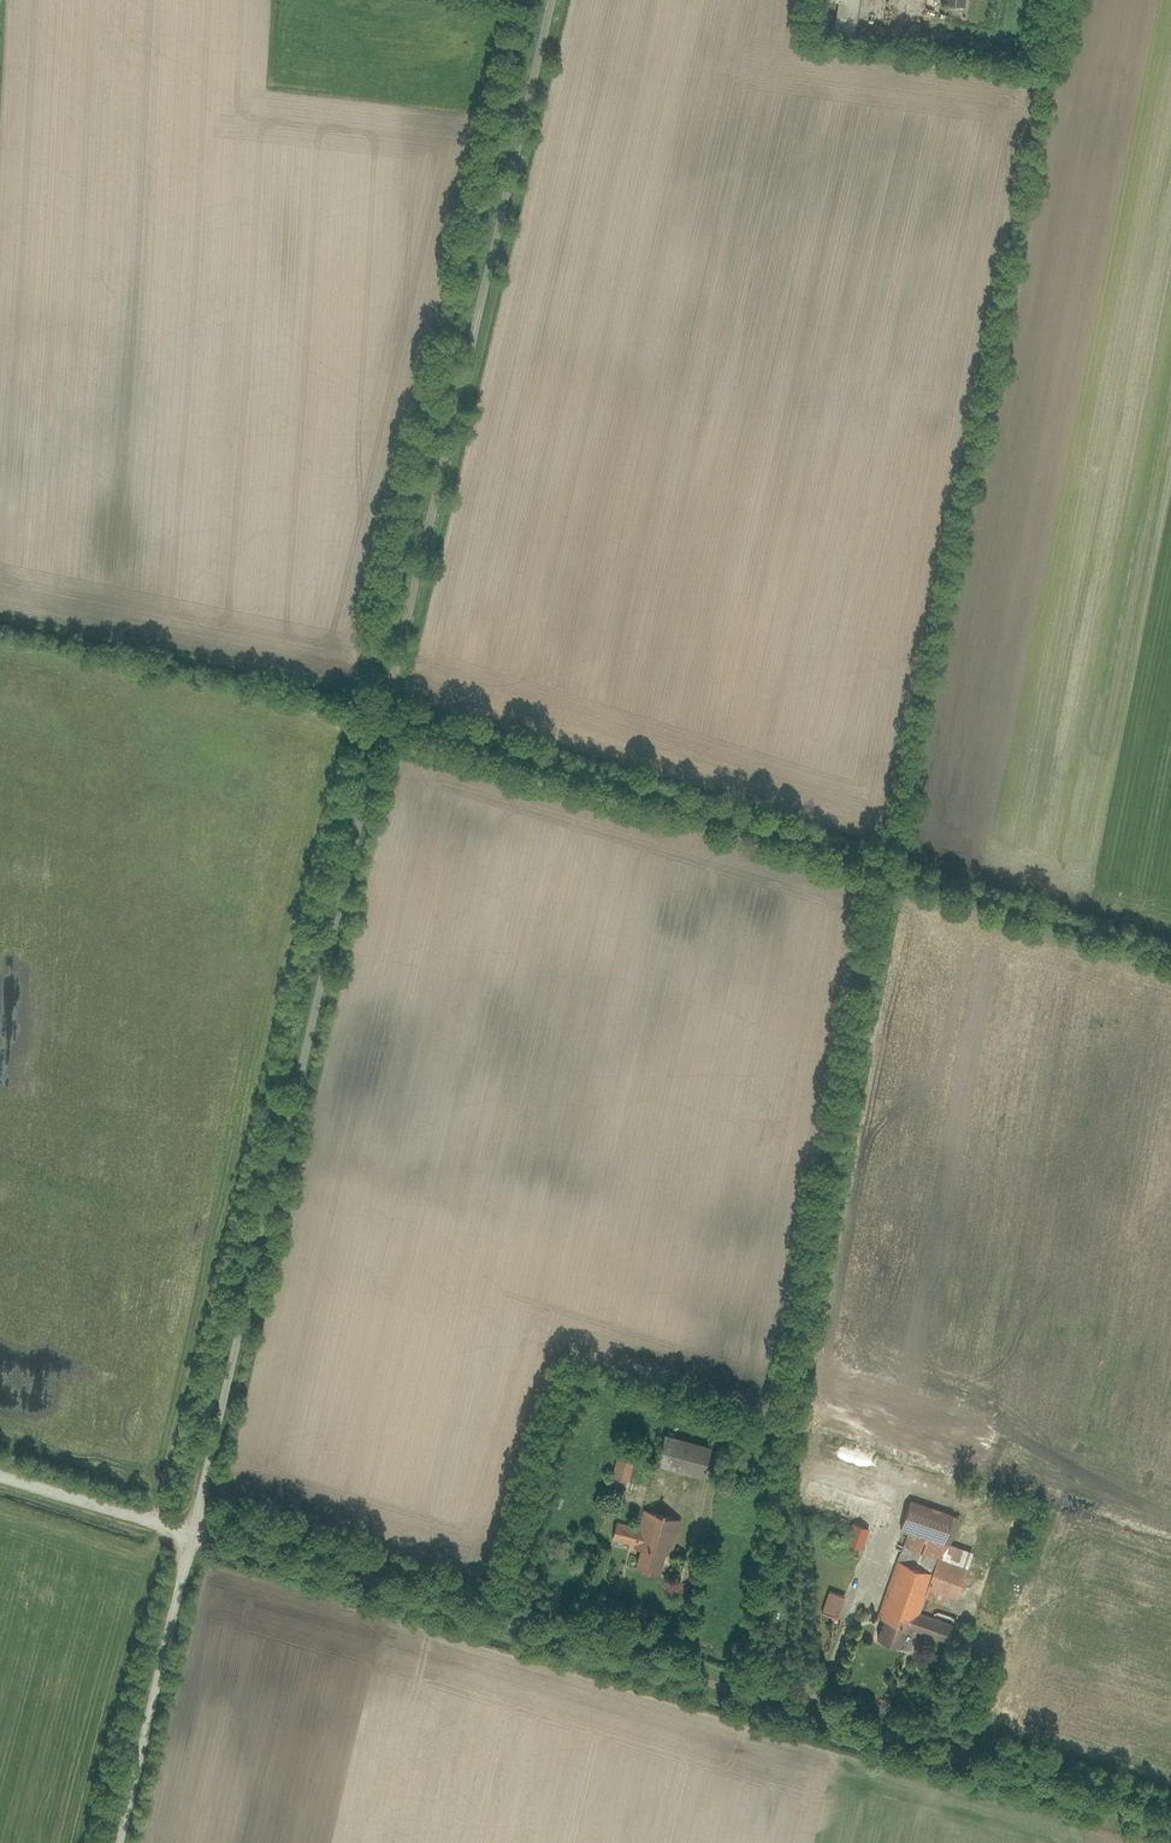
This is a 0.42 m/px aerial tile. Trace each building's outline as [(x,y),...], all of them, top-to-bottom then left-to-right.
[(831,15),(857,18),(859,0),(833,0),(831,15)] [(711,1445),(662,1431),(653,1463),(702,1476),(711,1445)] [(616,1456),(610,1476),(628,1481),(633,1461),(616,1456)] [(899,1645),(905,1626),(946,1641),(953,1624),(919,1611),(924,1597),(943,1603),(946,1595),(957,1599),(974,1553),(944,1542),(955,1513),(910,1497),(897,1531),(907,1534),(870,1635),(899,1645)] [(642,1509),(637,1526),(616,1520),(610,1540),(630,1545),(628,1553),(636,1555),(634,1565),(659,1572),(664,1553),(671,1554),(681,1520),(642,1509)] [(852,1522),(844,1543),(863,1550),(871,1530),(852,1522)] [(833,1618),(841,1595),(824,1589),(816,1611),(833,1618)]
